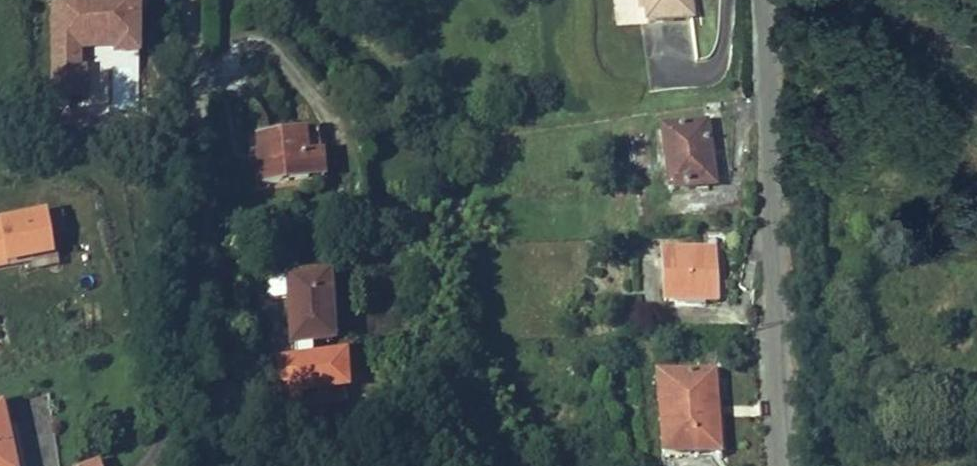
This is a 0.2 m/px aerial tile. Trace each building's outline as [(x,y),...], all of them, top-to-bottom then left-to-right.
[(52,5),(50,87),(86,88),(87,58),(142,59),(143,0),(74,0),(74,6),(52,5)] [(645,22),(691,16),(689,0),(642,0),(645,22)] [(710,152),(705,125),(660,132),(669,191),(714,184),(710,152)] [(303,131),(308,181),(323,180),(318,130),(303,131)] [(308,181),(303,131),(257,135),(259,152),(260,163),(260,164),(262,186),(308,181)] [(260,163),(259,152),(251,153),(253,165),(260,164),(260,163)] [(0,225),(0,269),(54,261),(48,218),(0,225)] [(714,273),(713,250),(661,254),(664,303),(716,299),(714,273)] [(295,344),(336,341),(331,275),(290,278),(295,344)] [(656,381),(662,458),(719,454),(716,422),(709,422),(708,409),(715,408),(712,376),(656,381)] [(708,409),(709,422),(716,422),(716,415),(715,408),(708,409)] [(0,409),(0,465),(13,465),(0,409)]
